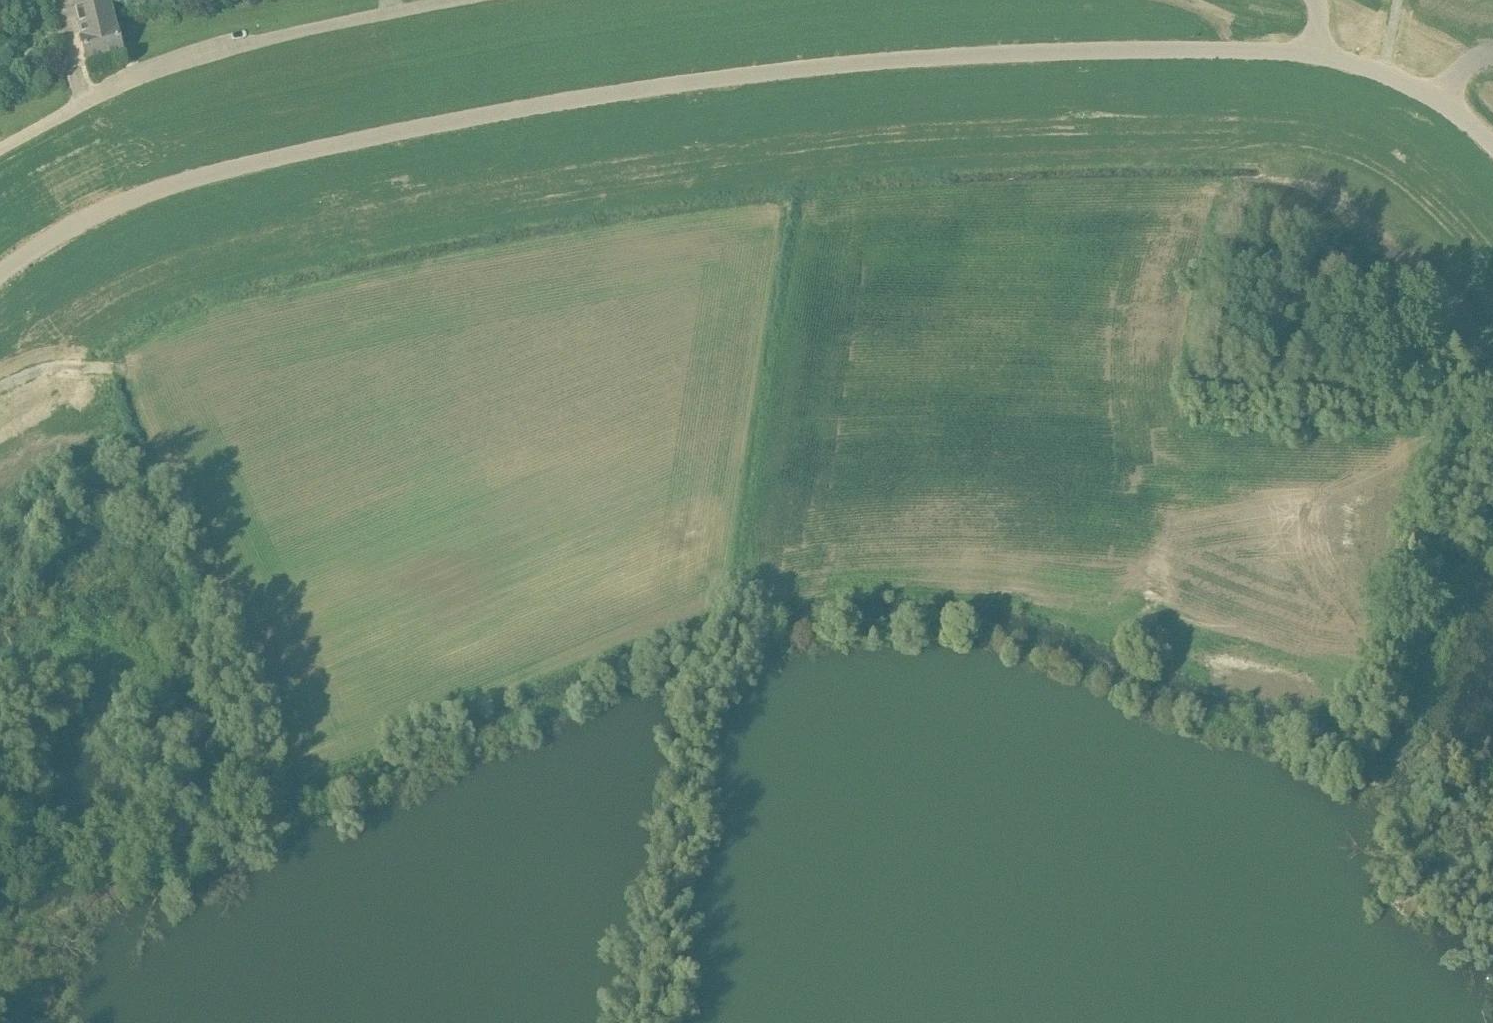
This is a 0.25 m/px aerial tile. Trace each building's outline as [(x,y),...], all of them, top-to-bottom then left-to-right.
[(34,10),(32,0),(19,0),(17,0),(20,14),(34,10)] [(74,6),(82,38),(81,39),(87,65),(124,56),(117,29),(116,29),(109,0),(99,0),(93,2),(92,0),(73,0),(74,6)]
